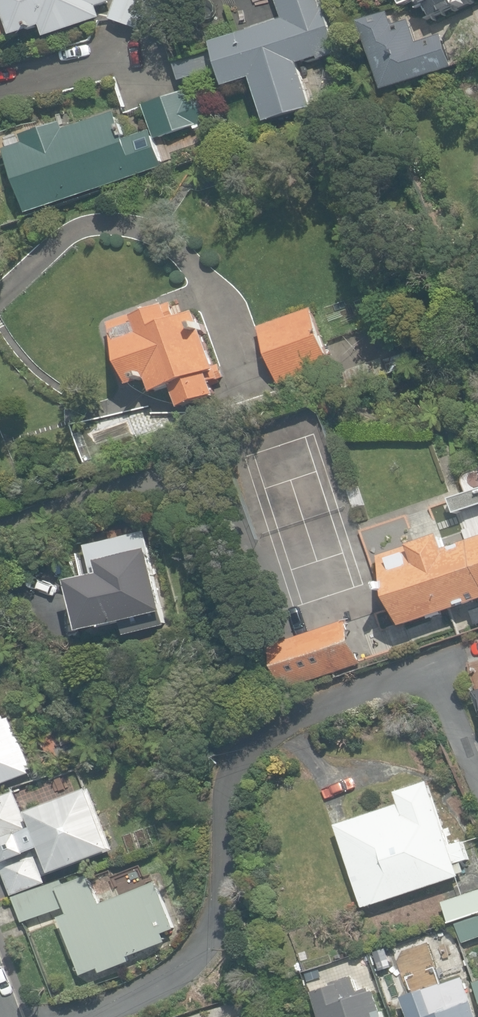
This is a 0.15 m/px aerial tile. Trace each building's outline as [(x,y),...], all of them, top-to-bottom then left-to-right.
[(46,38),(102,18),(98,7),(114,1),(114,0),(1,0),(15,37),(42,27),(46,38)] [(138,31),(143,17),(163,25),(172,0),(118,0),(110,21),(138,31)] [(269,123),(315,108),(300,63),(317,57),(319,62),(340,55),(324,8),(323,8),(322,9),(318,0),(276,0),(282,20),(211,44),(225,88),(254,78),(269,123)] [(433,16),(467,0),(425,0),(433,16)] [(364,24),(385,91),(454,69),(443,37),(420,45),(412,22),(397,26),(393,14),(364,24)] [(173,61),(180,83),(213,72),(206,50),(173,61)] [(8,151),(30,214),(166,166),(157,140),(213,120),(204,92),(189,97),(187,91),(143,107),(152,132),(128,140),(118,112),(68,130),(65,122),(25,136),(27,144),(8,151)] [(177,387),(183,407),(221,394),(214,372),(221,370),(202,314),(177,322),(172,306),(113,325),(132,383),(152,377),(157,393),(177,387)] [(259,327),(280,385),(333,365),(311,308),(259,327)] [(405,354),(327,379),(334,399),(411,373),(405,354)] [(451,499),(456,514),(477,507),(477,490),(451,499)] [(73,581),(87,632),(166,611),(145,533),(90,548),(97,575),(73,581)] [(450,548),(445,534),(381,557),(405,626),(477,600),(477,538),(450,548)] [(272,648),(288,690),(364,662),(348,621),(272,648)] [(34,774),(12,716),(0,720),(0,787),(34,774)] [(334,825),(362,909),(460,876),(456,863),(467,860),(461,841),(449,845),(428,781),(395,792),(399,803),(334,825)] [(91,789),(26,813),(18,792),(0,798),(0,865),(12,896),(46,883),(44,878),(114,851),(91,789)] [(58,917),(81,975),(98,968),(100,973),(130,961),(128,956),(166,942),(163,933),(173,929),(155,882),(99,903),(89,875),(63,885),(61,879),(11,897),(20,922),(64,907),(67,914),(58,917)] [(456,946),(477,938),(477,889),(442,901),(456,946)] [(368,945),(373,963),(392,958),(387,939),(368,945)] [(376,989),(372,990),(371,987),(359,991),(352,972),(329,980),(331,986),(314,992),(322,1016),(386,1016),(376,989)] [(462,976),(401,998),(408,1016),(477,1016),(462,976)]
